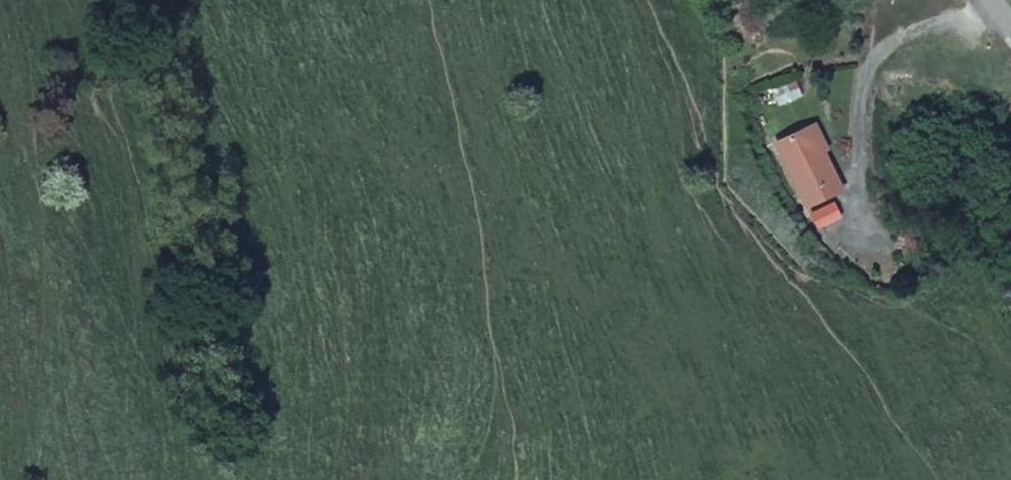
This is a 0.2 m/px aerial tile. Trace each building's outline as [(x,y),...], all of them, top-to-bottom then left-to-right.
[(772,137),(801,201),(836,184),(806,121),(772,137)]
